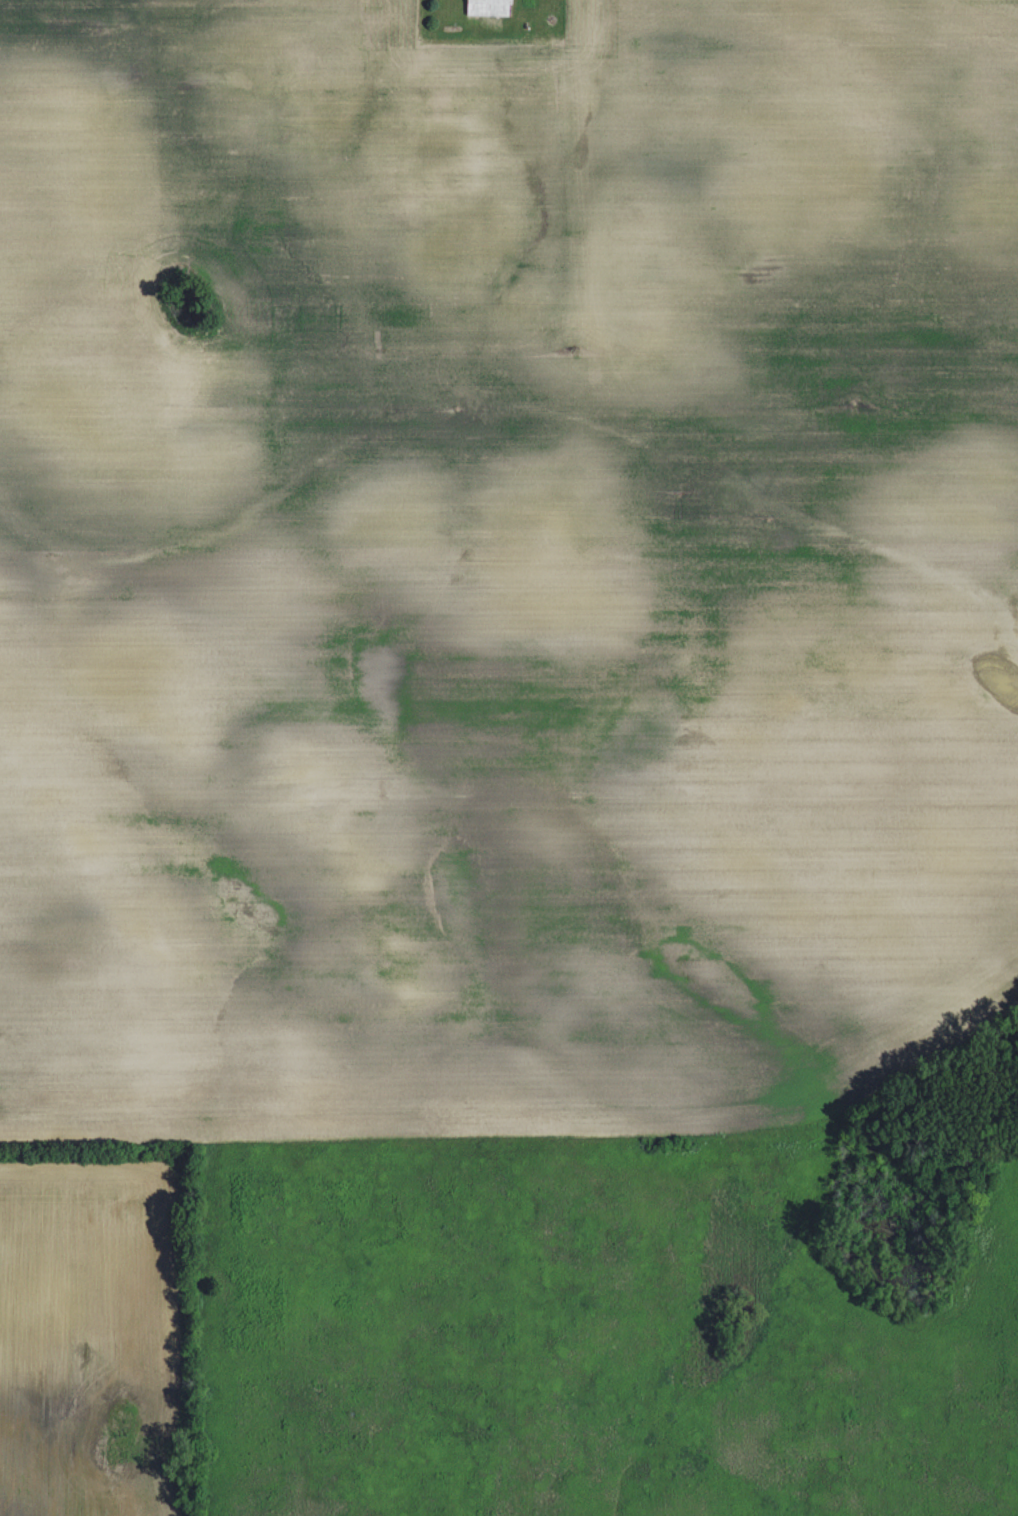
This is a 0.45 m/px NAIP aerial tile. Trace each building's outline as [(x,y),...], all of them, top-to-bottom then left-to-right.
[(511,0),(467,0),(467,15),(511,16),(511,0)]
